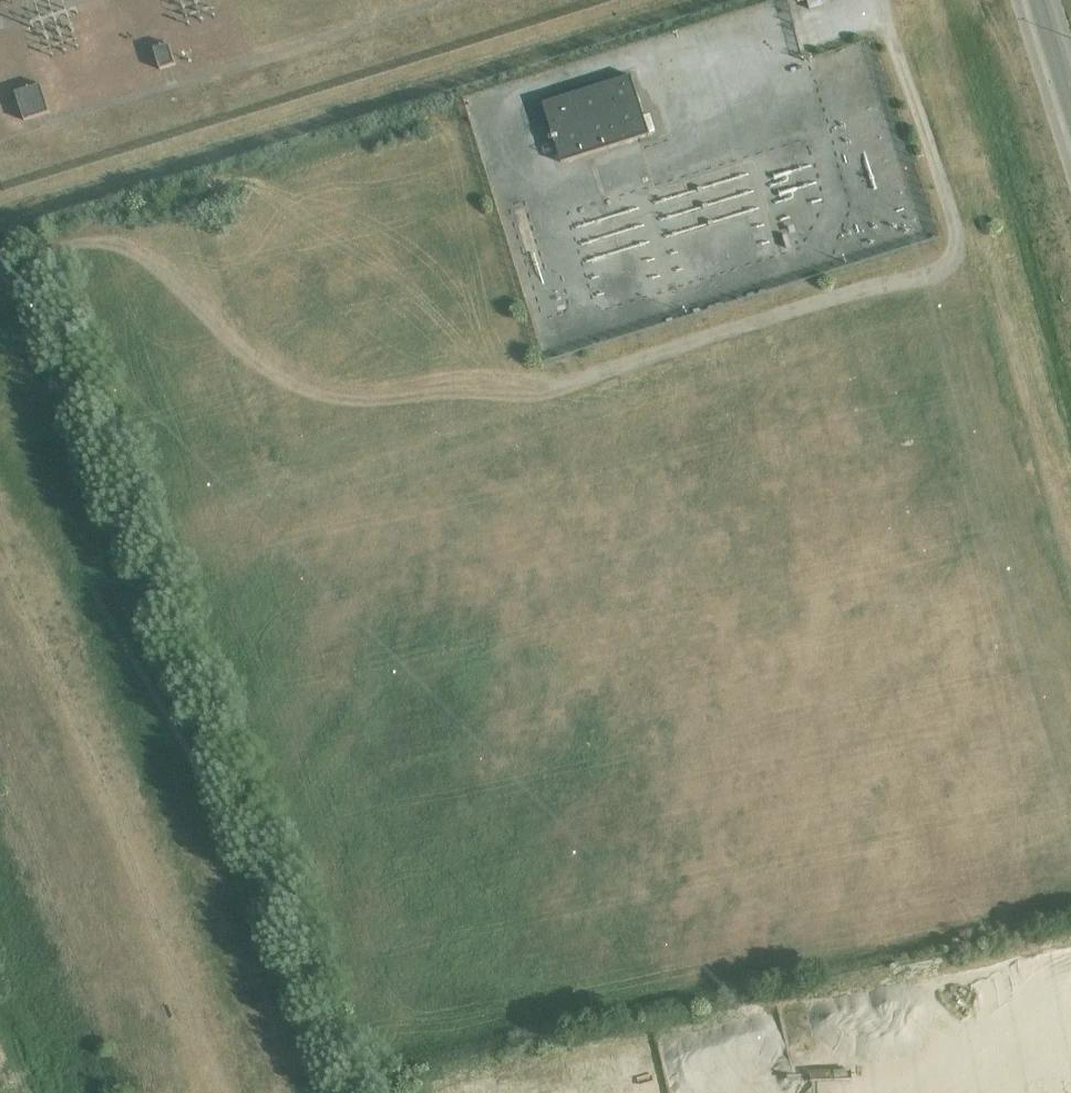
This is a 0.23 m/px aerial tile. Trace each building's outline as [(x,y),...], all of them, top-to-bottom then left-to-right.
[(169,43),(153,48),(159,69),(176,64),(169,43)] [(632,76),(543,105),(562,164),(655,134),(649,116),(646,117),(632,76)] [(15,90),(24,119),(49,112),(40,83),(15,90)] [(690,388),(691,399),(716,396),(715,385),(690,388)]
